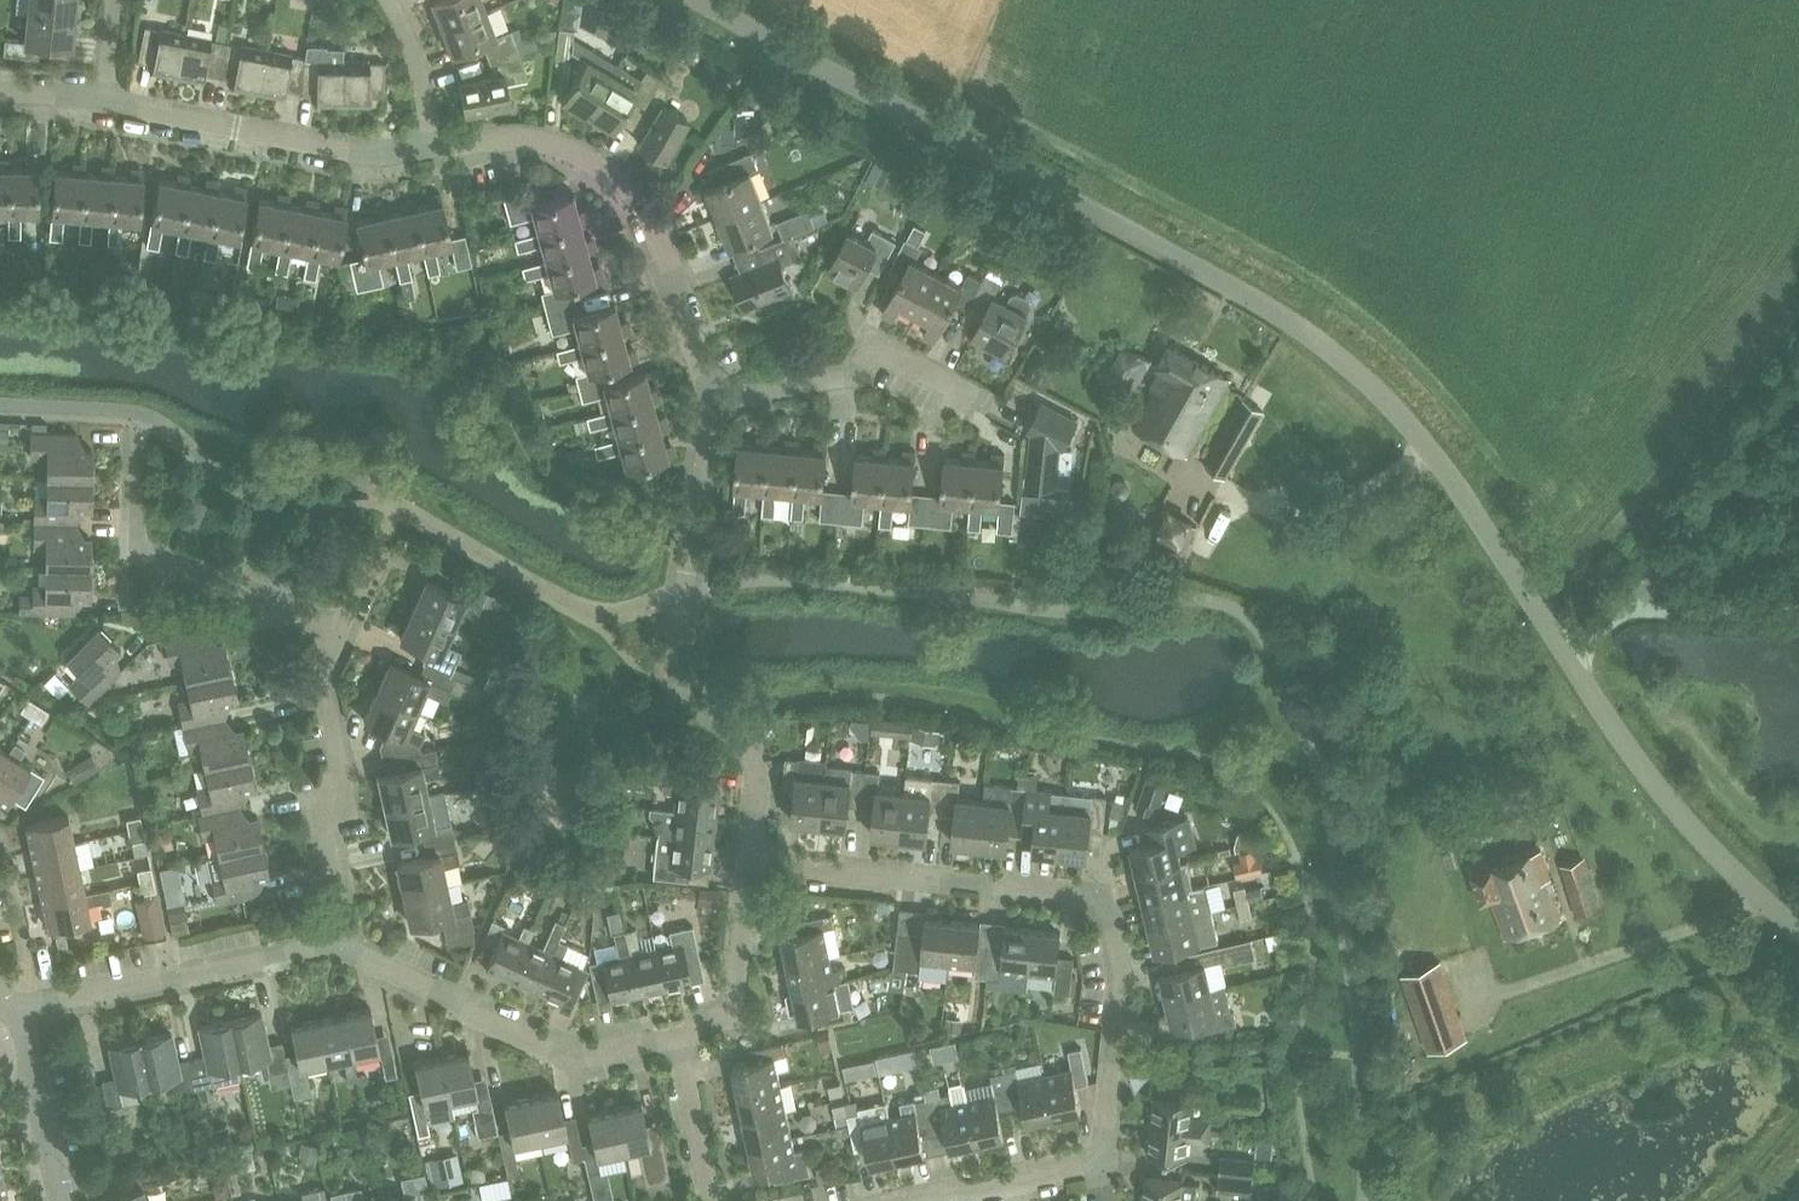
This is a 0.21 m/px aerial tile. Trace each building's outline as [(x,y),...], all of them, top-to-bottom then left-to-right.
[(29,12),(74,16),(75,0),(30,0),(29,12)] [(442,25),(484,8),(481,0),(432,0),(442,25)] [(484,8),(442,25),(453,52),(482,41),(487,55),(525,40),(524,39),(519,26),(495,35),(484,8)] [(74,16),(29,12),(26,40),(6,38),(4,53),(39,57),(40,42),(71,45),(74,16)] [(186,33),(178,75),(203,80),(205,73),(220,75),(226,41),(225,41),(228,23),(220,22),(216,39),(212,39),(212,38),(186,33)] [(153,70),(178,75),(186,33),(161,28),(160,28),(146,25),(139,60),(154,63),(153,70)] [(556,49),(559,26),(524,39),(525,40),(487,55),(494,74),(459,81),(465,110),(509,101),(503,72),(525,67),(522,59),(556,49)] [(574,28),(559,26),(556,49),(555,57),(570,59),(567,88),(563,95),(588,110),(617,63),(573,37),(574,28)] [(226,41),(220,75),(234,78),(233,86),(258,91),(267,49),(241,43),(241,44),(226,41)] [(267,49),(258,91),(284,96),(286,88),(301,91),(305,57),(292,55),(292,54),(267,49)] [(305,57),(301,91),(316,94),(316,103),(342,104),(343,60),(317,59),(305,57)] [(343,60),(342,104),(368,104),(369,97),(384,97),(385,61),(343,60)] [(617,63),(588,110),(613,126),(629,99),(642,107),(661,76),(647,68),(641,78),(617,63)] [(661,76),(642,107),(654,114),(638,141),(665,157),(689,117),(663,101),(674,84),(661,76)] [(757,113),(734,114),(735,128),(758,128),(757,113)] [(708,168),(714,184),(708,187),(719,216),(763,199),(751,170),(758,167),(752,150),(708,168)] [(892,164),(877,156),(867,179),(882,186),(892,164)] [(8,209),(8,166),(8,157),(2,157),(2,159),(0,159),(0,209),(8,209)] [(8,209),(8,235),(21,234),(21,209),(39,209),(39,167),(38,167),(38,157),(31,157),(31,159),(25,159),(25,166),(8,166),(8,209)] [(55,168),(51,211),(49,236),(62,237),(64,212),(81,213),(85,171),(86,161),(80,161),(79,163),(72,163),(72,169),(55,168)] [(78,239),(79,239),(90,240),(93,214),(109,216),(111,216),(114,173),(115,164),(109,164),(108,166),(102,166),(101,172),(85,171),(81,213),(78,239)] [(107,241),(108,241),(120,243),(122,217),(140,218),(144,176),(143,176),(144,166),(137,166),(137,169),(131,168),(130,175),(114,173),(111,216),(109,216),(107,241)] [(160,177),(152,219),(151,219),(146,244),(159,246),(164,221),(179,224),(180,224),(189,182),(191,173),(184,172),(184,175),(178,174),(177,180),(160,177)] [(179,224),(175,250),(187,252),(192,227),(208,230),(209,230),(218,188),(219,179),(213,178),(213,180),(207,179),(205,186),(189,182),(180,224),(179,224)] [(203,255),(204,255),(216,258),(220,232),(238,236),(248,184),(241,183),(241,186),(234,184),(233,191),(218,188),(209,230),(208,230),(203,255)] [(510,221),(534,214),(538,230),(538,231),(580,220),(580,221),(589,218),(588,212),(585,213),(583,206),(577,208),(573,191),(536,201),(532,186),(503,194),(510,221)] [(251,238),(247,263),(259,266),(264,241),(280,244),(289,201),(291,192),(285,191),(284,194),(278,193),(276,199),(259,196),(251,238)] [(430,202),(414,205),(413,206),(423,248),(422,249),(428,273),(441,270),(435,246),(451,242),(456,267),(471,263),(465,233),(451,236),(440,191),(433,192),(434,195),(428,196),(430,202)] [(275,269),(275,270),(287,272),(292,246),(308,249),(309,250),(318,207),(317,207),(319,198),(313,197),(313,199),(306,198),(305,205),(289,201),(280,244),(275,269)] [(386,212),(385,212),(394,255),(399,279),(412,276),(407,252),(422,249),(423,248),(413,206),(414,205),(412,197),(406,198),(406,201),(400,202),(402,208),(386,212)] [(763,199),(719,216),(731,245),(775,228),(763,199)] [(303,275),(304,275),(316,277),(321,252),(339,255),(349,204),(342,203),(341,205),(335,204),(333,211),(318,207),(309,250),(308,249),(303,275)] [(356,219),(364,255),(350,258),(357,289),(383,282),(379,258),(394,255),(385,212),(386,212),(384,203),(377,205),(377,208),(371,209),(372,215),(356,219)] [(783,236),(756,248),(794,233),(794,232),(815,224),(809,207),(777,220),(783,236)] [(538,231),(538,230),(514,237),(518,249),(541,242),(546,259),(587,248),(588,248),(597,246),(595,240),(592,241),(591,234),(584,236),(580,221),(580,220),(538,231)] [(915,224),(907,239),(919,245),(927,230),(915,224)] [(849,231),(828,271),(856,286),(866,266),(870,260),(883,267),(897,241),(873,228),(866,240),(849,231)] [(794,233),(756,248),(761,262),(732,274),(745,307),(792,288),(783,263),(803,255),(794,233)] [(899,282),(883,312),(893,318),(901,304),(916,312),(938,272),(915,260),(922,247),(919,245),(907,239),(906,238),(890,268),(898,273),(903,275),(899,282)] [(544,305),(574,297),(571,283),(604,274),(602,268),(600,269),(598,263),(592,265),(588,248),(587,248),(546,259),(522,265),(525,277),(549,271),(553,287),(540,290),(544,305)] [(992,264),(987,274),(1002,282),(1007,272),(992,264)] [(938,272),(916,312),(931,320),(923,334),(934,340),(950,310),(954,302),(958,305),(967,309),(969,303),(982,279),(969,272),(962,285),(938,272)] [(982,279),(969,303),(985,312),(978,326),(973,334),(1008,353),(1028,314),(1032,305),(1030,298),(1018,292),(1011,294),(1006,303),(994,296),(1002,282),(987,274),(986,273),(982,279)] [(411,276),(399,279),(402,289),(413,287),(411,276)] [(197,298),(209,301),(212,286),(200,284),(197,298)] [(578,312),(574,297),(544,305),(552,332),(575,326),(580,342),(580,343),(622,332),(630,329),(629,324),(626,324),(625,318),(619,319),(614,302),(578,312)] [(579,388),(609,380),(606,367),(629,361),(638,359),(637,352),(634,353),(632,346),(626,347),(622,332),(580,343),(580,342),(556,348),(559,360),(582,354),(587,370),(575,373),(579,388)] [(1188,453),(1231,377),(1169,342),(1158,361),(1164,364),(1154,382),(1156,383),(1133,422),(1188,453)] [(609,380),(579,388),(582,399),(605,393),(609,409),(610,410),(653,399),(652,398),(661,396),(659,391),(657,392),(655,385),(649,387),(645,370),(609,380)] [(1204,464),(1225,476),(1264,409),(1243,397),(1204,464)] [(586,415),(586,416),(590,427),(612,421),(617,437),(617,438),(660,428),(660,427),(669,425),(667,419),(665,420),(663,413),(657,415),(653,399),(610,410),(609,409),(586,415)] [(1056,485),(1060,444),(1064,446),(1078,420),(1043,402),(1029,428),(1034,430),(1028,481),(1056,485)] [(46,433),(47,428),(47,421),(32,421),(32,425),(31,433),(46,433)] [(0,426),(0,453),(6,454),(8,427),(0,426)] [(594,443),(594,444),(597,455),(620,449),(624,466),(676,453),(675,447),(672,448),(671,442),(665,444),(660,428),(617,438),(617,437),(594,443)] [(48,458),(48,477),(91,478),(91,448),(86,448),(76,434),(46,433),(31,433),(31,457),(48,458)] [(740,444),(736,486),(735,486),(733,511),(745,512),(748,487),(764,489),(765,489),(769,446),(770,437),(765,437),(764,439),(757,438),(756,445),(740,444)] [(764,489),(762,513),(774,514),(776,490),(793,492),(794,492),(798,449),(799,439),(793,439),(793,442),(787,441),(786,448),(769,446),(765,489),(764,489)] [(793,492),(791,516),(803,517),(805,493),(822,495),(820,518),(836,520),(839,489),(824,488),(828,442),(822,441),(821,444),(815,444),(814,450),(798,449),(794,492),(793,492)] [(839,489),(836,520),(863,522),(865,499),(881,500),(882,500),(886,457),(887,447),(881,447),(881,449),(874,449),(874,456),(856,454),(853,490),(839,489)] [(879,523),(880,524),(892,524),(894,501),(910,503),(909,521),(925,523),(928,492),(912,491),(917,450),(911,449),(910,452),(904,451),(903,458),(886,457),(882,500),(881,500),(879,523)] [(928,492),(925,523),(952,525),(954,501),(970,502),(971,502),(976,459),(977,450),(971,450),(970,453),(964,452),(963,458),(946,457),(942,493),(928,492)] [(968,527),(969,527),(980,528),(983,503),(999,505),(997,529),(1013,531),(1015,500),(1002,499),(1006,453),(1000,452),(999,455),(993,454),(992,461),(976,459),(971,502),(970,502),(968,527)] [(34,507),(34,522),(74,522),(74,508),(90,508),(91,478),(48,477),(47,507),(34,507)] [(196,529),(207,501),(191,495),(181,523),(196,529)] [(1195,528),(1160,510),(1139,550),(1174,568),(1195,528)] [(74,522),(34,522),(33,536),(46,537),(46,566),(89,567),(89,537),(73,537),(74,522)] [(765,541),(765,552),(776,553),(776,542),(765,541)] [(88,597),(89,567),(46,566),(45,584),(33,584),(32,593),(19,592),(19,611),(32,611),(72,612),(72,597),(88,597)] [(426,579),(413,608),(454,626),(461,609),(477,616),(482,605),(488,592),(460,580),(454,592),(426,579)] [(488,592),(482,605),(498,608),(502,598),(488,592)] [(454,626),(413,608),(400,637),(427,649),(422,661),(424,662),(459,678),(472,683),(475,674),(454,666),(456,660),(461,649),(446,643),(454,626)] [(78,691),(89,701),(120,670),(109,659),(120,648),(98,627),(68,658),(90,679),(78,691)] [(205,628),(167,637),(170,652),(181,650),(187,678),(230,668),(224,639),(209,643),(205,628)] [(390,661),(377,690),(417,708),(425,691),(445,700),(453,681),(458,683),(459,678),(424,662),(419,674),(390,661)] [(182,709),(185,723),(185,724),(224,716),(221,701),(237,697),(230,668),(187,678),(193,707),(182,709)] [(417,708),(377,690),(364,718),(394,732),(388,745),(391,756),(405,753),(405,754),(436,748),(435,746),(422,749),(420,742),(425,731),(409,724),(417,708)] [(20,708),(31,714),(39,702),(28,695),(20,708)] [(39,702),(31,714),(41,720),(48,708),(39,702)] [(185,724),(185,723),(173,725),(179,751),(202,746),(206,766),(249,756),(243,726),(227,729),(224,716),(185,724)] [(873,717),(871,732),(910,736),(912,722),(873,717)] [(938,728),(914,722),(911,734),(935,740),(938,728)] [(8,752),(0,764),(0,798),(8,803),(12,796),(25,804),(44,774),(19,758),(25,747),(15,740),(8,752)] [(379,774),(385,804),(428,795),(424,776),(441,772),(438,760),(436,748),(405,754),(408,768),(379,774)] [(93,752),(66,767),(74,782),(101,767),(93,752)] [(193,813),(238,803),(243,802),(240,788),(255,785),(249,756),(206,766),(212,794),(200,796),(202,806),(192,808),(193,813)] [(782,792),(796,793),(793,820),(820,823),(827,763),(828,763),(828,759),(800,756),(800,757),(786,756),(782,792)] [(827,763),(820,823),(847,826),(849,803),(863,805),(867,769),(851,768),(851,766),(828,763),(827,763)] [(489,779),(487,768),(475,770),(477,782),(489,779)] [(867,769),(863,805),(876,806),(873,833),(899,836),(905,789),(879,786),(880,771),(867,769)] [(905,789),(899,836),(926,839),(929,812),(943,813),(946,778),(907,774),(906,789),(905,789)] [(1147,776),(1136,807),(1150,811),(1154,800),(1159,802),(1166,782),(1147,776)] [(946,778),(943,813),(956,815),(953,841),(980,844),(985,798),(959,795),(960,779),(946,778)] [(648,805),(648,806),(715,813),(718,785),(662,781),(661,789),(676,791),(674,807),(648,805)] [(987,782),(985,798),(980,844),(1007,847),(1010,820),(1023,822),(1027,786),(1012,785),(987,782)] [(1027,786),(1023,822),(1036,823),(1034,850),(1059,852),(1066,790),(1027,786)] [(1066,790),(1059,852),(1086,855),(1088,843),(1101,845),(1106,794),(1092,793),(1066,790)] [(428,795),(385,804),(392,835),(421,829),(424,841),(425,841),(426,843),(454,837),(448,809),(432,813),(428,795)] [(1109,815),(1118,818),(1119,818),(1124,803),(1114,800),(1109,815)] [(628,803),(612,802),(609,829),(625,830),(628,803)] [(238,803),(193,813),(194,818),(200,817),(202,827),(213,824),(219,853),(220,853),(262,844),(256,815),(241,818),(238,803)] [(715,813),(648,806),(648,812),(653,817),(659,818),(658,835),(713,840),(715,813)] [(26,823),(32,850),(74,840),(69,814),(26,823)] [(126,816),(128,829),(143,826),(140,814),(126,816)] [(1146,841),(1132,844),(1138,871),(1181,861),(1178,847),(1195,843),(1189,815),(1142,825),(1146,841)] [(143,826),(128,829),(131,840),(145,837),(143,826)] [(152,833),(155,850),(174,845),(170,829),(152,833)] [(710,867),(713,840),(658,835),(656,850),(653,876),(687,879),(689,865),(710,867)] [(397,861),(404,893),(447,884),(442,864),(459,861),(454,837),(426,843),(428,855),(397,861)] [(74,840),(32,850),(37,875),(80,866),(74,840)] [(208,855),(214,885),(217,900),(257,891),(254,878),(269,875),(262,844),(220,853),(219,853),(208,855)] [(1009,872),(1021,874),(1026,848),(1014,846),(1009,872)] [(1507,935),(1564,915),(1555,889),(1558,888),(1543,846),(1473,871),(1482,897),(1493,894),(1507,935)] [(1240,858),(1233,860),(1237,874),(1261,869),(1258,854),(1256,854),(1254,847),(1239,850),(1240,858)] [(1601,904),(1585,854),(1560,863),(1575,913),(1601,904)] [(626,860),(614,859),(613,870),(625,871),(626,860)] [(1181,861),(1138,871),(1143,896),(1193,885),(1188,860),(1181,861)] [(137,868),(139,880),(153,877),(151,865),(137,868)] [(80,866),(37,875),(43,901),(85,891),(80,866)] [(153,877),(139,880),(142,891),(156,888),(153,877)] [(1193,885),(1143,896),(1149,922),(1211,908),(1205,883),(1194,886),(1193,885)] [(447,884),(404,893),(411,923),(442,916),(445,930),(472,924),(467,899),(451,903),(447,884)] [(1234,887),(1237,902),(1248,899),(1245,884),(1234,887)] [(85,891),(43,901),(48,927),(91,918),(88,903),(103,900),(104,903),(113,901),(110,887),(85,892),(85,891)] [(156,891),(134,896),(144,938),(164,933),(166,932),(158,899),(156,891)] [(183,898),(166,902),(170,920),(187,916),(183,898)] [(1248,899),(1237,902),(1241,917),(1252,915),(1248,899)] [(898,930),(894,966),(907,968),(914,908),(900,906),(898,930)] [(914,908),(907,968),(920,969),(919,976),(946,978),(948,961),(949,961),(954,919),(926,916),(926,909),(914,908)] [(1211,908),(1149,922),(1155,948),(1198,938),(1200,942),(1217,938),(1211,908)] [(623,929),(619,910),(607,912),(611,933),(614,932),(623,930),(623,929)] [(781,935),(787,963),(829,954),(824,927),(834,925),(831,912),(796,920),(798,931),(781,935)] [(170,920),(173,937),(190,933),(187,916),(170,920)] [(527,940),(510,977),(536,988),(559,938),(557,937),(564,922),(555,917),(548,933),(543,947),(528,940),(527,940)] [(486,966),(510,977),(527,940),(528,940),(533,927),(524,923),(518,935),(503,928),(505,923),(492,918),(482,942),(494,947),(486,966)] [(954,919),(949,961),(975,964),(974,975),(988,976),(992,940),(978,939),(980,922),(954,919)] [(672,944),(656,947),(664,987),(691,981),(704,978),(693,924),(669,929),(672,944)] [(992,940),(988,976),(1001,978),(1002,967),(1029,970),(1034,927),(1005,924),(1004,941),(992,940)] [(1034,927),(1029,970),(1056,973),(1054,989),(1071,991),(1075,955),(1059,953),(1061,930),(1034,927)] [(637,993),(664,987),(656,947),(655,948),(639,951),(636,937),(634,928),(624,930),(629,953),(637,993)] [(624,930),(623,930),(614,932),(616,942),(593,947),(596,960),(589,961),(594,987),(608,984),(611,999),(637,993),(629,953),(624,930)] [(559,938),(536,988),(560,999),(565,990),(577,995),(589,968),(577,962),(562,955),(567,942),(559,938)] [(1161,970),(1167,997),(1210,987),(1205,961),(1221,957),(1221,958),(1241,953),(1238,941),(1218,946),(1218,944),(1183,951),(1186,965),(1161,970)] [(79,953),(77,943),(56,947),(58,958),(79,953)] [(829,954),(787,963),(793,989),(835,980),(835,981),(849,977),(845,964),(832,967),(829,954)] [(1403,974),(1429,1050),(1466,1038),(1440,961),(1403,974)] [(835,980),(793,989),(799,1016),(816,1012),(819,1025),(855,1017),(852,1004),(841,1006),(835,981),(835,980)] [(914,983),(907,982),(904,1004),(914,1005),(914,1000),(915,1000),(917,984),(914,983)] [(1210,987),(1167,997),(1173,1023),(1199,1017),(1202,1031),(1237,1023),(1233,1009),(1232,1009),(1225,984),(1211,987),(1210,987)] [(1061,1005),(1082,1005),(1082,992),(1061,992),(1061,1005)] [(371,1006),(344,1011),(353,1054),(380,1048),(371,1006)] [(261,1011),(230,1018),(240,1061),(262,1056),(265,1071),(287,1067),(285,1052),(282,1039),(268,1042),(261,1011)] [(344,1011),(318,1017),(327,1060),(343,1056),(348,1078),(358,1076),(353,1054),(344,1011)] [(944,1029),(959,1030),(960,1016),(945,1015),(944,1029)] [(300,1064),(287,1067),(294,1095),(311,1092),(305,1064),(327,1060),(318,1017),(291,1023),(300,1064)] [(192,1058),(198,1086),(200,1098),(208,1097),(206,1085),(244,1076),(240,1061),(230,1018),(200,1025),(206,1055),(192,1058)] [(171,1031),(141,1037),(150,1080),(172,1076),(175,1091),(198,1086),(192,1058),(178,1061),(171,1031)] [(821,1050),(833,1048),(830,1031),(817,1033),(821,1050)] [(110,1044),(116,1075),(102,1078),(108,1106),(138,1099),(134,1083),(150,1080),(141,1037),(110,1044)] [(960,1056),(956,1041),(956,1039),(947,1041),(951,1057),(960,1056)] [(733,1066),(739,1092),(781,1082),(775,1057),(786,1054),(783,1040),(747,1048),(750,1062),(733,1066)] [(1072,1065),(1046,1070),(1055,1114),(1081,1108),(1076,1084),(1090,1081),(1082,1045),(1068,1048),(1072,1065)] [(468,1049),(442,1055),(451,1097),(478,1092),(468,1049)] [(393,1052),(381,1054),(385,1076),(397,1073),(393,1052)] [(891,1053),(877,1056),(881,1072),(895,1069),(891,1053)] [(415,1060),(421,1088),(409,1091),(419,1133),(430,1131),(424,1103),(451,1097),(442,1055),(415,1060)] [(1004,1069),(1011,1105),(1025,1102),(1029,1119),(1055,1114),(1046,1070),(1045,1070),(1043,1060),(1017,1065),(1016,1061),(1003,1064),(1004,1069)] [(843,1064),(846,1077),(860,1075),(857,1061),(843,1064)] [(966,1085),(968,1098),(977,1140),(1004,1134),(998,1108),(1011,1105),(1004,1069),(990,1072),(992,1079),(966,1085)] [(840,1081),(828,1084),(831,1094),(842,1092),(840,1081)] [(940,1094),(927,1097),(935,1133),(947,1130),(950,1146),(977,1140),(968,1098),(966,1085),(965,1081),(950,1084),(952,1091),(940,1094)] [(781,1082),(739,1092),(745,1117),(786,1108),(781,1082)] [(940,1094),(938,1085),(925,1087),(927,1097),(940,1094)] [(1150,1109),(1148,1121),(1210,1128),(1211,1117),(1191,1114),(1193,1097),(1176,1095),(1176,1091),(1172,1087),(1162,1087),(1158,1090),(1158,1093),(1154,1093),(1153,1109),(1150,1109)] [(558,1089),(531,1094),(540,1137),(567,1131),(558,1089)] [(1262,1093),(1228,1089),(1226,1108),(1260,1111),(1262,1093)] [(512,1135),(500,1138),(507,1172),(519,1170),(513,1143),(540,1137),(531,1094),(504,1100),(512,1135)] [(890,1115),(889,1115),(898,1158),(925,1152),(922,1136),(935,1133),(927,1097),(915,1099),(915,1098),(900,1101),(903,1112),(890,1115)] [(641,1100),(614,1106),(624,1149),(638,1146),(646,1182),(670,1176),(661,1134),(649,1137),(641,1100)] [(852,1100),(844,1101),(849,1121),(855,1150),(868,1147),(872,1164),(898,1158),(889,1115),(890,1115),(887,1100),(859,1106),(858,1103),(852,1100)] [(849,1121),(844,1101),(832,1104),(837,1124),(849,1121)] [(492,1103),(477,1106),(472,1107),(478,1135),(498,1130),(492,1103)] [(624,1149),(614,1106),(588,1112),(597,1154),(624,1149)] [(786,1108),(745,1117),(751,1144),(792,1135),(786,1108)] [(1210,1128),(1148,1121),(1147,1134),(1149,1135),(1148,1150),(1186,1154),(1188,1139),(1208,1142),(1210,1128)] [(792,1135),(751,1144),(756,1171),(773,1167),(776,1180),(811,1172),(806,1147),(795,1149),(792,1135)] [(1255,1153),(1271,1155),(1272,1139),(1257,1137),(1255,1153)] [(301,1140),(298,1159),(316,1162),(319,1143),(301,1140)] [(581,1141),(569,1143),(572,1158),(584,1157),(581,1141)] [(199,1142),(193,1148),(196,1156),(204,1158),(210,1152),(208,1144),(199,1142)] [(148,1152),(151,1166),(164,1163),(161,1149),(148,1152)] [(432,1157),(437,1185),(464,1180),(458,1151),(432,1157)] [(239,1170),(235,1152),(223,1155),(227,1173),(239,1170)] [(1222,1154),(1219,1171),(1253,1175),(1255,1158),(1222,1154)] [(818,1179),(828,1177),(825,1163),(815,1165),(818,1179)] [(157,1181),(157,1182),(176,1178),(173,1165),(155,1169),(154,1169),(157,1181)] [(587,1170),(588,1172),(594,1200),(596,1200),(613,1197),(606,1166),(587,1170)] [(382,1199),(382,1200),(425,1200),(431,1200),(425,1171),(401,1175),(404,1195),(382,1199)] [(1253,1175),(1219,1171),(1217,1189),(1251,1193),(1253,1175)] [(1140,1200),(1181,1200),(1181,1198),(1187,1199),(1192,1197),(1192,1187),(1188,1183),(1183,1182),(1183,1180),(1145,1176),(1143,1192),(1141,1192),(1140,1200)] [(212,1181),(215,1195),(229,1193),(226,1178),(212,1181)] [(507,1178),(479,1184),(482,1199),(510,1193),(507,1178)] [(103,1200),(148,1200),(144,1185),(144,1184),(130,1187),(101,1193),(103,1200)] [(345,1188),(330,1191),(332,1200),(365,1200),(361,1185),(345,1188)] [(324,1186),(301,1190),(303,1200),(327,1200),(324,1186)] [(0,1189),(0,1200),(8,1200),(6,1188),(0,1189)]
